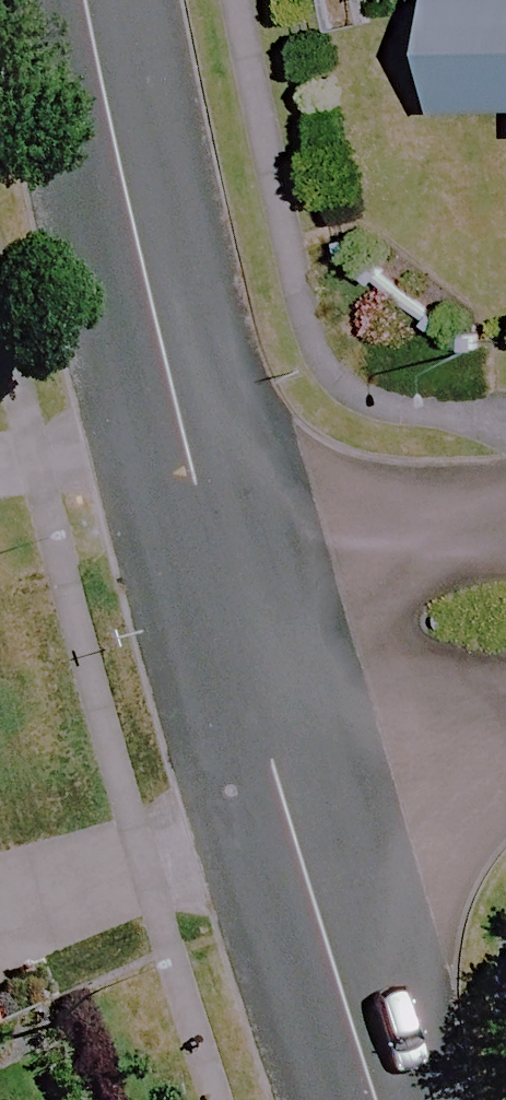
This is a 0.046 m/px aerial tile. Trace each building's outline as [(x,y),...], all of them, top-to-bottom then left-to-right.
[(441,110),(505,111),(505,0),(443,0),(441,110)]
